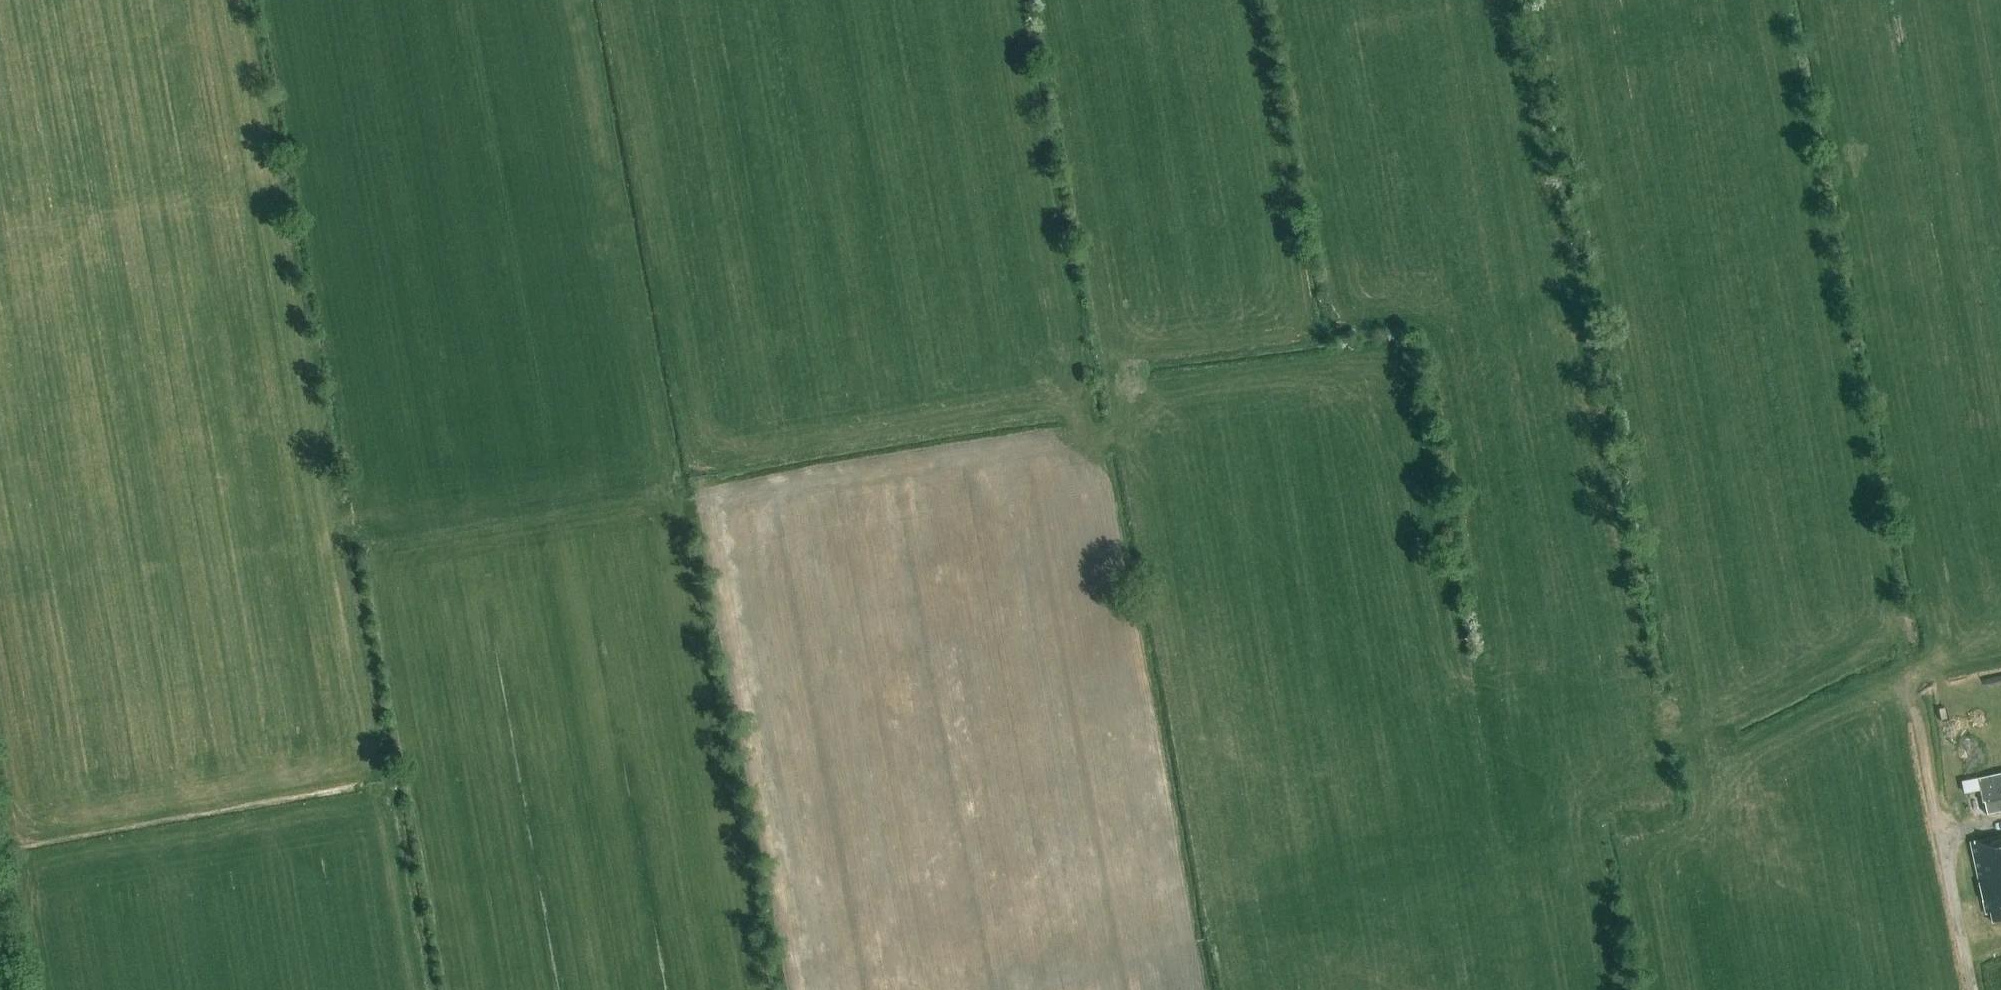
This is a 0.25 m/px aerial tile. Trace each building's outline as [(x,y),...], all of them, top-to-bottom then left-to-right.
[(1989,811),(2000,809),(2000,771),(1965,777),(1967,791),(1985,788),(1989,811)] [(1971,844),(1986,912),(1991,911),(1993,922),(2000,920),(2000,838),(1971,844)]
